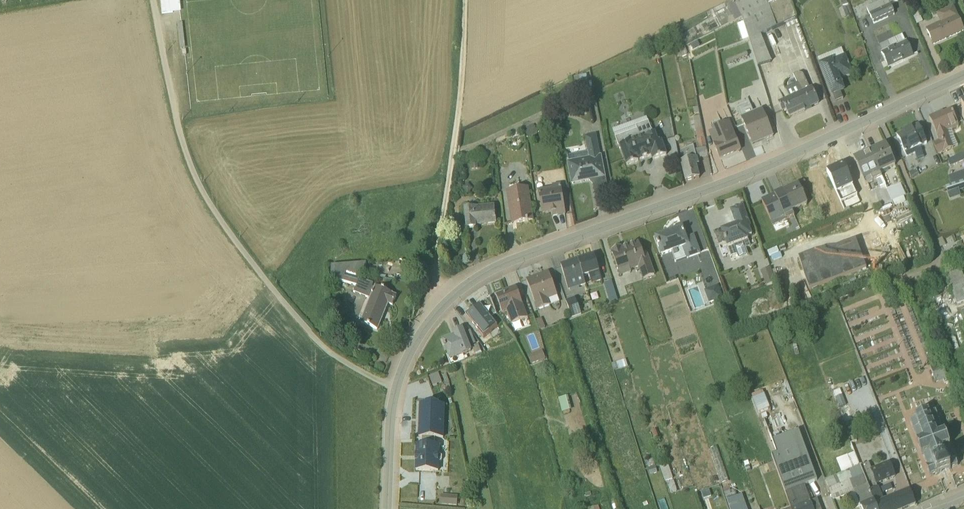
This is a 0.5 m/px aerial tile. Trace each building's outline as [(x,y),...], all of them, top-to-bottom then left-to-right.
[(161,18),(180,17),(180,15),(180,14),(178,0),(159,0),(161,18)] [(677,31),(686,49),(687,49),(722,31),(729,28),(742,21),(785,0),(740,0),(677,31)] [(742,21),(743,26),(748,42),(749,45),(758,70),(772,66),(761,39),(776,31),(797,21),(789,0),(785,0),(742,21)] [(844,0),(840,0),(838,1),(843,12),(839,14),(842,23),(850,21),(849,19),(852,18),(844,0)] [(896,0),(875,0),(871,2),(874,9),(866,12),(873,28),(895,19),(890,9),(899,5),(896,0)] [(933,50),(963,36),(963,35),(957,19),(956,20),(953,13),(939,19),(942,26),(925,34),(933,50)] [(923,27),(919,19),(913,22),(917,30),(923,27)] [(748,42),(743,26),(738,28),(743,44),(748,42)] [(881,57),(889,73),(914,61),(906,45),(905,46),(902,39),(880,50),(882,56),(881,57)] [(685,51),(675,55),(678,62),(688,58),(685,51)] [(820,68),(819,68),(832,101),(834,100),(836,105),(843,102),(841,97),(845,95),(840,83),(853,78),(845,58),(844,58),(842,52),(818,62),(820,68)] [(746,56),(726,64),(728,69),(748,60),(746,56)] [(810,93),(803,79),(799,77),(794,80),(797,88),(786,93),(789,102),(778,107),(782,117),(785,116),(787,119),(788,119),(790,122),(805,116),(806,117),(812,114),(811,112),(819,108),(812,92),(810,93)] [(587,79),(573,81),(575,96),(589,94),(587,79)] [(774,141),(762,112),(741,122),(753,150),(774,141)] [(932,145),(937,155),(957,146),(951,133),(958,130),(951,114),(943,117),(942,116),(928,122),(938,142),(932,145)] [(530,127),(523,130),(528,141),(537,137),(534,129),(551,121),(554,119),(553,117),(530,127)] [(708,160),(705,146),(700,120),(693,121),(698,146),(688,149),(688,151),(684,153),(684,152),(681,153),(684,162),(687,161),(687,164),(681,166),(686,185),(699,182),(696,170),(700,169),(698,163),(708,160)] [(742,154),(730,125),(711,133),(712,135),(709,137),(720,163),(742,154)] [(653,164),(667,159),(662,145),(658,146),(656,138),(653,138),(649,126),(636,131),(637,134),(616,142),(626,170),(640,165),(639,164),(651,160),(653,164)] [(918,128),(895,138),(905,158),(906,160),(914,157),(913,154),(928,148),(918,128)] [(584,140),(587,156),(568,160),(573,188),(593,184),(596,197),(607,195),(596,138),(584,140)] [(880,179),(881,179),(888,175),(887,174),(896,170),(885,147),(870,156),(880,179)] [(948,160),(951,167),(963,161),(963,160),(963,159),(963,158),(963,153),(948,160)] [(870,156),(854,163),(865,188),(876,183),(880,191),(885,188),(870,156)] [(841,206),(857,199),(843,168),(827,175),(841,206)] [(919,174),(916,169),(908,173),(911,179),(919,174)] [(671,171),(666,181),(674,185),(679,175),(671,171)] [(950,185),(963,181),(963,172),(963,171),(948,177),(950,185)] [(950,200),(960,196),(958,191),(963,189),(963,181),(945,187),(950,200)] [(900,185),(886,191),(891,202),(905,196),(900,185)] [(473,193),(468,187),(463,192),(468,198),(473,193)] [(553,192),(539,195),(543,219),(551,217),(552,221),(566,219),(561,188),(553,190),(553,192)] [(808,209),(797,188),(797,189),(784,196),(783,195),(793,216),(808,209)] [(512,229),(534,225),(529,192),(506,196),(512,229)] [(880,209),(892,204),(886,192),(875,197),(880,209)] [(773,230),(795,220),(783,195),(762,205),(773,230)] [(905,208),(907,207),(903,197),(892,202),(894,207),(903,203),(905,208)] [(497,228),(495,209),(478,211),(464,213),(466,233),(477,232),(477,230),(497,228)] [(734,250),(738,263),(749,259),(746,253),(751,251),(747,242),(752,240),(749,232),(751,231),(743,210),(731,215),(730,215),(735,227),(736,227),(736,229),(721,235),(721,236),(714,239),(719,251),(726,248),(727,253),(734,250)] [(656,242),(662,260),(673,256),(676,265),(686,262),(687,263),(701,258),(694,239),(686,242),(682,233),(656,242)] [(799,262),(810,290),(866,269),(855,241),(799,262)] [(639,246),(611,255),(620,281),(632,277),(631,275),(638,272),(639,272),(643,284),(655,279),(647,257),(643,259),(639,246)] [(595,260),(579,265),(584,281),(590,280),(592,288),(602,285),(595,260)] [(562,271),(570,294),(586,289),(579,265),(562,271)] [(963,302),(963,279),(959,266),(944,272),(957,305),(963,302)] [(331,283),(356,291),(367,267),(366,267),(333,269),(332,269),(331,282),(331,283)] [(776,286),(770,271),(761,275),(766,290),(776,286)] [(674,274),(664,278),(667,287),(678,283),(674,274)] [(558,300),(549,276),(527,284),(537,314),(551,309),(560,306),(558,300)] [(373,291),(374,287),(360,282),(356,291),(355,297),(370,303),(361,327),(378,334),(388,308),(393,310),(397,300),(373,291)] [(618,304),(612,285),(604,288),(610,307),(618,304)] [(711,292),(705,295),(710,308),(723,303),(718,290),(711,292)] [(504,297),(496,300),(503,316),(507,315),(512,328),(528,322),(516,291),(503,296),(504,297)] [(566,305),(573,322),(581,319),(575,301),(566,305)] [(496,318),(489,302),(467,320),(484,342),(498,331),(491,322),(496,318)] [(542,322),(536,325),(540,335),(546,332),(542,322)] [(466,357),(471,356),(470,352),(469,350),(476,347),(471,334),(464,337),(463,333),(454,336),(454,337),(455,340),(443,344),(449,358),(447,359),(451,369),(468,362),(466,357)] [(482,357),(478,348),(472,351),(476,360),(482,357)] [(545,355),(538,357),(540,363),(546,361),(546,360),(545,355)] [(612,368),(614,375),(628,370),(626,364),(612,368)] [(937,382),(947,378),(943,368),(933,372),(937,382)] [(442,387),(438,377),(430,380),(433,390),(442,387)] [(839,389),(833,392),(835,397),(835,398),(839,408),(846,405),(839,389)] [(768,404),(762,390),(751,395),(760,416),(771,411),(770,409),(771,408),(769,404),(768,404)] [(568,400),(559,403),(562,416),(572,414),(568,400)] [(416,474),(439,476),(440,466),(441,466),(443,465),(443,460),(442,459),(440,458),(440,449),(436,449),(436,442),(445,442),(446,408),(427,408),(427,409),(421,409),(420,441),(422,441),(422,449),(417,449),(416,474)] [(915,419),(909,422),(917,442),(921,456),(923,455),(927,466),(926,466),(929,476),(937,473),(937,474),(950,469),(950,468),(957,465),(954,456),(953,456),(949,446),(950,446),(944,432),(943,432),(935,412),(929,414),(928,411),(915,416),(915,419)] [(804,485),(817,480),(798,430),(772,440),(776,453),(771,456),(785,494),(805,486),(804,485)] [(709,449),(721,484),(729,481),(717,446),(709,449)] [(833,500),(847,495),(853,508),(858,508),(860,508),(861,508),(876,508),(854,453),(836,460),(839,469),(834,471),(836,474),(825,479),(833,500)] [(875,485),(895,477),(889,462),(871,469),(868,463),(860,466),(859,466),(869,491),(877,487),(875,485)] [(660,468),(665,482),(673,479),(668,465),(660,468)] [(667,483),(671,494),(677,492),(673,481),(667,483)] [(741,495),(731,488),(730,486),(722,488),(729,508),(747,508),(741,495)] [(817,499),(811,502),(805,487),(805,486),(785,494),(791,508),(821,508),(817,499)] [(915,505),(909,489),(883,500),(878,487),(869,491),(876,508),(905,508),(915,505)] [(721,493),(715,495),(719,508),(727,506),(724,496),(723,496),(721,493)] [(458,501),(449,500),(448,508),(458,508),(458,501)]
